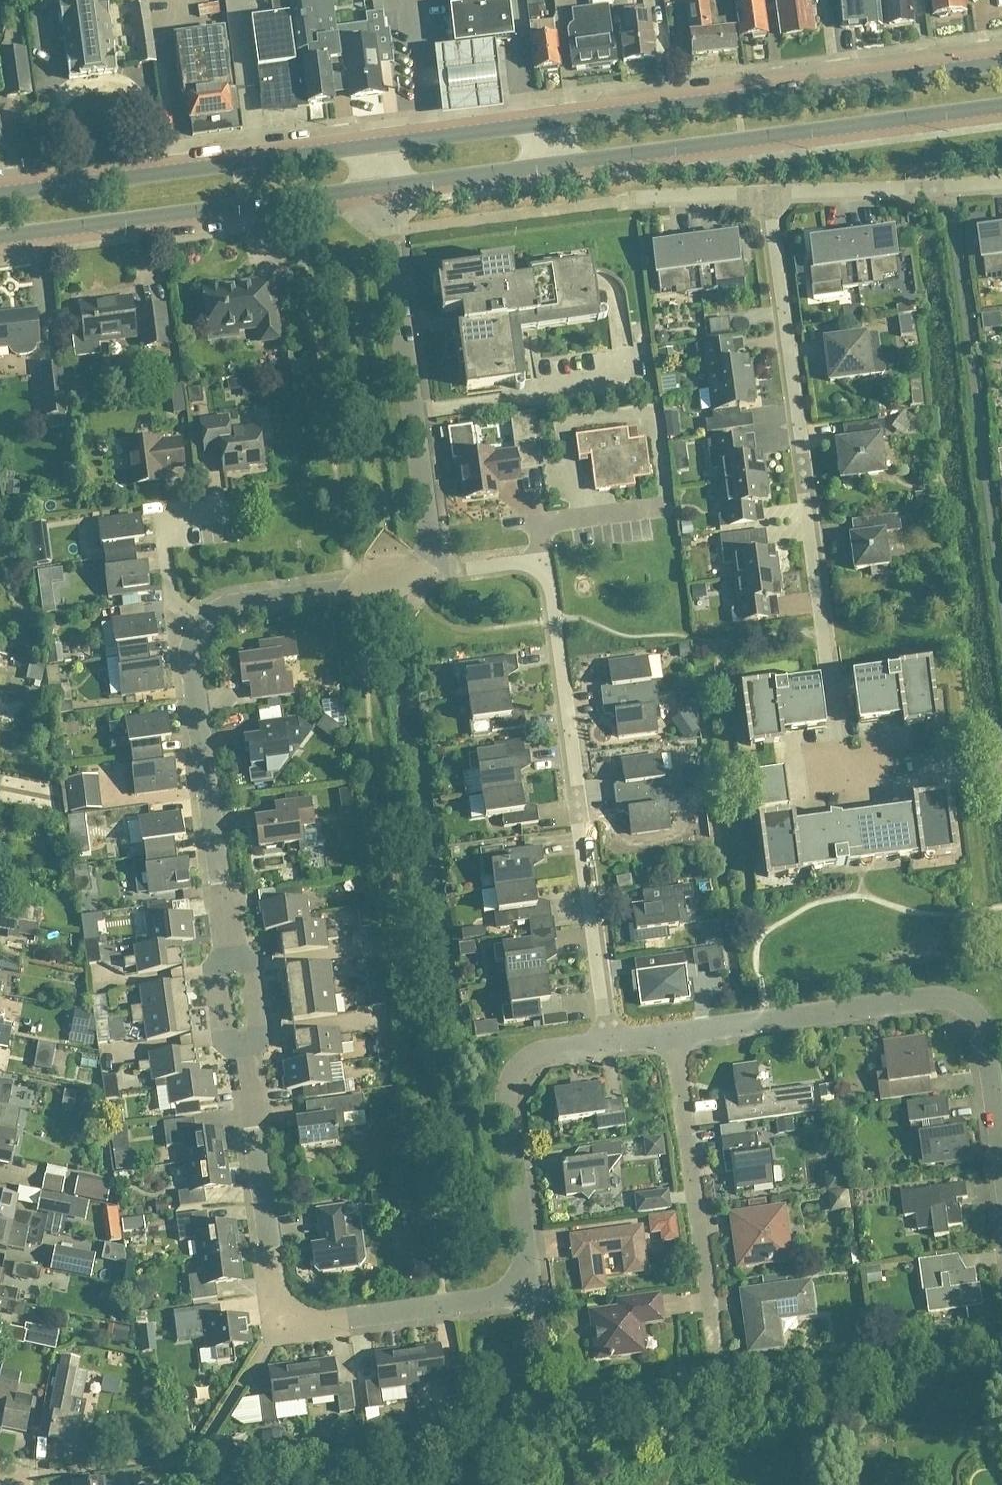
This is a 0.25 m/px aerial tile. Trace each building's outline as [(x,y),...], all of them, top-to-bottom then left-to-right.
[(63,42),(69,82),(117,76),(106,0),(101,0),(58,6),(63,42)] [(274,16),(250,19),(262,108),(306,103),(307,105),(332,102),(328,63),(340,61),(332,1),(332,0),(272,0),(274,16)] [(458,9),(501,3),(501,0),(457,0),(458,9)] [(684,26),(688,55),(691,55),(692,59),(706,57),(705,53),(709,52),(708,48),(727,45),(723,16),(725,16),(723,0),(720,1),(720,0),(680,0),(681,10),(679,11),(681,26),(684,26)] [(739,40),(752,38),(753,41),(764,39),(763,36),(767,36),(762,2),(746,4),(746,0),(734,0),(739,40)] [(808,0),(776,0),(782,38),(813,34),(808,0)] [(841,31),(865,29),(865,30),(881,28),(879,0),(838,0),(841,31)] [(886,5),(887,5),(889,27),(913,24),(911,2),(912,2),(912,0),(885,0),(886,5)] [(933,19),(937,18),(938,20),(945,19),(946,17),(966,15),(964,0),(931,0),(933,19)] [(507,2),(501,3),(458,9),(447,10),(452,47),(493,42),(512,40),(507,2)] [(615,65),(607,9),(574,13),(576,26),(572,27),(569,29),(568,33),(570,47),(569,47),(572,70),(615,65)] [(351,100),(381,96),(373,33),(384,31),(381,11),(352,15),(352,18),(337,20),(344,73),(347,72),(351,100)] [(649,16),(618,20),(623,64),(654,61),(649,16)] [(539,25),(538,25),(529,26),(534,73),(546,71),(546,73),(556,72),(556,70),(559,70),(555,37),(540,39),(539,25)] [(239,118),(236,90),(230,90),(222,32),(174,38),(181,98),(186,97),(192,137),(232,132),(232,131),(230,119),(239,118)] [(501,109),(493,42),(452,47),(433,49),(441,117),(501,109)] [(31,95),(24,48),(0,52),(0,70),(4,99),(31,95)] [(314,105),(317,124),(330,123),(328,103),(314,105)] [(302,115),(300,131),(310,133),(313,116),(302,115)] [(868,230),(850,232),(857,290),(874,288),(878,285),(881,280),(897,278),(895,261),(891,234),(869,237),(868,230)] [(841,292),(857,290),(850,232),(831,235),(832,242),(810,245),(813,271),(809,271),(811,290),(840,286),(841,292)] [(980,235),(983,262),(985,279),(1001,277),(1001,232),(980,235)] [(738,264),(734,239),(712,242),(711,235),(693,237),(700,295),(717,293),(716,286),(745,282),(742,264),(738,264)] [(683,297),(700,295),(693,237),(674,239),(675,247),(653,250),(656,276),(658,294),(674,293),(679,295),(683,297)] [(535,325),(597,316),(590,266),(528,274),(529,282),(513,284),(510,263),(512,263),(512,261),(491,264),(492,269),(440,276),(443,297),(438,298),(440,318),(442,318),(442,316),(460,313),(462,328),(457,328),(465,390),(516,383),(508,323),(534,320),(535,325)] [(215,283),(210,284),(206,287),(206,290),(203,290),(208,336),(259,329),(261,343),(279,341),(271,281),(221,288),(220,285),(215,283)] [(83,333),(73,334),(76,358),(98,355),(97,343),(135,338),(135,337),(142,336),(144,349),(168,346),(162,308),(132,312),(130,300),(79,307),(83,333)] [(36,345),(32,312),(0,316),(0,349),(6,349),(7,352),(10,355),(13,356),(16,357),(25,356),(28,355),(31,352),(32,349),(33,346),(36,345)] [(732,331),(752,328),(750,316),(730,320),(732,331)] [(913,316),(893,319),(896,343),(916,340),(913,316)] [(876,336),(865,337),(823,342),(829,384),(870,378),(882,377),(884,373),(883,365),(880,363),(876,336)] [(747,366),(747,361),(734,363),(731,343),(695,348),(696,360),(704,359),(708,391),(753,385),(750,366),(747,366)] [(674,366),(672,351),(658,353),(660,368),(674,366)] [(157,367),(159,387),(173,385),(170,365),(157,367)] [(39,369),(44,417),(62,415),(57,367),(39,369)] [(753,385),(708,391),(712,422),(704,423),(706,435),(731,432),(728,412),(753,409),(752,404),(755,404),(753,385)] [(903,435),(922,432),(918,414),(900,418),(903,435)] [(510,418),(514,446),(538,443),(534,415),(510,418)] [(226,419),(200,423),(205,454),(220,452),(223,474),(246,471),(246,468),(263,466),(258,429),(228,433),(226,419)] [(845,444),(837,445),(841,480),(882,475),(878,441),(884,440),(882,424),(843,429),(845,444)] [(491,453),(475,455),(471,427),(447,431),(452,462),(460,461),(465,501),(497,497),(495,485),(519,482),(515,454),(491,457),(491,453)] [(575,438),(578,464),(579,464),(579,460),(590,458),(592,478),(594,490),(598,493),(610,492),(634,489),(633,482),(650,479),(645,441),(638,441),(637,430),(575,438)] [(719,471),(721,486),(765,480),(763,461),(760,461),(759,456),(747,458),(744,438),(706,443),(710,472),(719,471)] [(125,470),(127,487),(161,482),(159,470),(182,467),(178,440),(160,442),(160,440),(127,444),(130,469),(125,470)] [(768,499),(765,480),(721,486),(725,517),(717,518),(719,530),(756,525),(753,506),(766,504),(765,499),(768,499)] [(928,506),(927,495),(914,496),(916,507),(928,506)] [(102,549),(104,561),(134,557),(133,545),(137,544),(136,539),(142,538),(139,518),(98,523),(101,549),(102,549)] [(872,522),(874,535),(849,538),(854,573),(870,570),(871,578),(886,576),(885,568),(888,568),(883,534),(899,532),(897,518),(872,522)] [(692,525),(680,526),(681,538),(693,537),(692,525)] [(734,581),(778,575),(776,556),(773,556),(772,551),(748,555),(745,535),(719,538),(723,567),(732,566),(734,581)] [(690,540),(680,541),(681,552),(691,551),(690,540)] [(108,598),(149,593),(146,573),(141,573),(140,568),(136,569),(134,557),(104,561),(105,573),(104,573),(108,598)] [(62,579),(60,566),(36,568),(41,611),(54,610),(50,580),(62,579)] [(781,594),(778,575),(734,581),(738,612),(730,613),(732,625),(770,620),(767,601),(779,599),(778,594),(781,594)] [(115,648),(117,660),(148,656),(146,644),(150,643),(150,638),(155,637),(152,617),(111,622),(114,648),(115,648)] [(239,660),(242,686),(258,684),(260,699),(291,695),(289,679),(282,680),(280,664),(295,662),(293,641),(259,646),(261,658),(239,660)] [(121,698),(162,692),(160,672),(154,672),(154,667),(149,668),(148,656),(117,660),(119,672),(117,672),(121,698)] [(468,701),(506,696),(503,673),(517,671),(515,658),(480,663),(482,675),(465,677),(468,701)] [(621,701),(656,696),(655,683),(649,684),(646,660),(607,665),(611,689),(599,690),(601,704),(621,701)] [(892,721),(892,715),(902,713),(904,728),(922,726),(921,717),(934,715),(927,666),(896,670),(896,671),(886,672),(886,671),(851,676),(857,720),(858,719),(876,717),(877,723),(892,721)] [(824,724),(820,698),(818,680),(783,685),(783,686),(773,687),(773,686),(742,691),(748,740),(761,738),(762,747),(781,744),(779,730),(789,728),(789,734),(805,732),(804,726),(822,724),(824,724)] [(70,703),(62,703),(59,686),(49,688),(54,715),(71,713),(70,703)] [(509,718),(506,696),(468,701),(471,724),(469,727),(470,737),(473,740),(488,738),(491,734),(525,729),(523,716),(509,718)] [(656,696),(621,701),(601,704),(603,718),(614,716),(617,739),(656,734),(654,723),(660,722),(658,710),(656,696)] [(324,713),(315,725),(332,737),(341,726),(337,723),(346,721),(342,697),(320,700),(322,712),(324,713)] [(129,747),(130,759),(161,755),(159,743),(164,742),(163,737),(168,736),(166,716),(124,722),(128,747),(129,747)] [(285,748),(295,747),(299,746),(310,732),(296,721),(259,726),(260,738),(243,741),(245,754),(248,754),(250,771),(248,772),(250,785),(271,783),(270,776),(277,775),(287,762),(285,748)] [(478,773),(481,796),(519,791),(516,768),(529,766),(528,753),(494,758),(494,754),(467,757),(470,774),(478,773)] [(134,797),(176,791),(173,771),(168,772),(167,766),(163,767),(161,755),(130,759),(132,771),(131,771),(134,797)] [(670,794),(669,794),(667,773),(661,774),(659,758),(620,763),(624,787),(612,788),(614,802),(670,794)] [(757,810),(789,806),(784,768),(752,772),(757,810)] [(700,779),(687,769),(679,778),(692,789),(700,779)] [(98,810),(93,778),(66,782),(70,814),(82,812),(98,810)] [(522,813),(519,791),(481,796),(484,820),(501,817),(503,829),(537,825),(535,812),(522,813)] [(669,832),(667,817),(679,815),(676,793),(669,794),(670,794),(614,802),(616,815),(627,814),(630,837),(669,832)] [(920,858),(921,860),(923,859),(922,854),(933,852),(934,858),(952,856),(944,798),(921,801),(923,816),(837,827),(836,821),(838,821),(836,821),(824,823),(823,823),(825,823),(825,829),(784,834),(782,819),(759,822),(767,880),(785,877),(784,872),(795,871),(796,876),(798,876),(798,874),(920,858)] [(303,837),(302,828),(312,826),(309,802),(274,806),(276,819),(254,821),(258,849),(262,849),(265,851),(274,850),(277,847),(297,844),(298,853),(305,852),(305,851),(316,850),(314,836),(303,837)] [(70,814),(65,815),(70,853),(88,851),(82,812),(70,814)] [(141,846),(142,846),(144,858),(174,854),(173,842),(177,842),(176,836),(182,836),(179,815),(138,821),(141,846)] [(491,868),(494,891),(532,886),(529,863),(542,862),(541,849),(502,854),(502,849),(479,852),(481,869),(491,868)] [(176,866),(174,854),(144,858),(145,869),(133,870),(137,896),(147,894),(148,896),(189,890),(186,870),(181,871),(180,866),(176,866)] [(87,863),(71,865),(74,892),(90,889),(87,863)] [(629,878),(615,880),(617,890),(631,888),(629,878)] [(535,909),(532,886),(494,891),(497,913),(493,914),(494,927),(499,931),(507,930),(510,925),(516,925),(550,920),(548,907),(535,909)] [(278,930),(320,924),(320,923),(319,916),(307,917),(305,899),(301,899),(300,888),(275,891),(276,903),(260,905),(264,932),(278,930)] [(634,944),(632,945),(633,946),(669,941),(669,940),(668,940),(667,930),(677,929),(675,912),(684,911),(683,902),(693,901),(691,888),(664,891),(666,903),(632,908),(634,926),(631,926),(634,944)] [(370,904),(356,906),(359,930),(374,928),(370,904)] [(171,905),(149,908),(146,908),(147,920),(144,920),(146,939),(134,940),(135,948),(135,949),(178,943),(178,944),(192,942),(188,914),(172,916),(171,905)] [(35,926),(37,914),(0,908),(0,920),(35,926)] [(103,914),(80,917),(83,943),(96,941),(94,924),(104,922),(103,914)] [(13,935),(15,935),(15,934),(21,935),(21,934),(33,936),(35,926),(0,920),(0,932),(13,935)] [(278,930),(282,956),(326,950),(325,943),(337,941),(336,932),(324,934),(323,923),(320,923),(320,924),(278,930)] [(457,942),(459,955),(475,954),(473,940),(457,942)] [(82,943),(85,966),(100,965),(96,941),(83,943),(82,943)] [(178,943),(135,949),(135,948),(133,948),(134,959),(123,961),(124,970),(136,968),(137,976),(181,970),(178,944),(178,943)] [(506,986),(544,981),(541,959),(555,957),(553,944),(516,949),(516,946),(492,949),(494,965),(503,964),(506,986)] [(656,972),(630,975),(632,994),(637,993),(639,1008),(693,1001),(691,982),(686,983),(682,955),(654,959),(656,972)] [(18,974),(18,961),(0,958),(0,971),(18,974)] [(364,962),(367,986),(381,984),(378,960),(364,962)] [(287,996),(343,989),(342,981),(331,982),(328,964),(284,970),(287,996)] [(548,1004),(544,981),(506,986),(509,1009),(500,1010),(502,1026),(526,1023),(526,1020),(563,1015),(561,1002),(548,1004)] [(130,1017),(187,1010),(183,983),(138,989),(141,1007),(129,1009),(130,1017)] [(381,984),(367,986),(370,1009),(384,1007),(381,984)] [(345,997),(343,989),(287,996),(291,1023),(335,1017),(333,999),(345,997)] [(92,1015),(93,1022),(107,1021),(104,997),(90,999),(92,1015)] [(190,1037),(187,1010),(130,1017),(131,1026),(143,1024),(146,1043),(190,1037)] [(93,1022),(92,1015),(72,1011),(69,1030),(86,1034),(86,1031),(94,1032),(93,1022)] [(473,1023),(474,1035),(497,1034),(495,1020),(473,1023)] [(107,1021),(93,1022),(94,1032),(96,1046),(110,1044),(107,1021)] [(296,1063),(338,1058),(341,1058),(339,1047),(351,1046),(350,1037),(338,1038),(337,1030),(293,1036),(296,1063)] [(55,1043),(36,1040),(33,1065),(50,1069),(55,1043)] [(389,1040),(374,1042),(378,1065),(392,1063),(389,1040)] [(931,1058),(927,1058),(924,1040),(883,1045),(887,1078),(877,1080),(880,1102),(908,1098),(906,1084),(930,1081),(929,1075),(933,1075),(931,1058)] [(195,1077),(195,1076),(192,1050),(147,1056),(149,1064),(137,1065),(138,1074),(150,1072),(151,1083),(154,1083),(153,1082),(195,1077)] [(296,1063),(282,1064),(286,1092),(301,1090),(303,1101),(343,1096),(338,1058),(296,1063)] [(735,1098),(723,1100),(727,1126),(814,1114),(810,1088),(759,1095),(755,1067),(731,1070),(735,1098)] [(153,1082),(154,1083),(155,1091),(166,1089),(169,1107),(173,1107),(174,1118),(199,1115),(197,1104),(213,1101),(210,1074),(195,1076),(195,1077),(153,1082)] [(115,1076),(101,1078),(104,1102),(118,1100),(115,1076)] [(10,1087),(0,1085),(0,1164),(7,1166),(19,1112),(5,1109),(10,1087)] [(599,1086),(552,1092),(555,1111),(552,1115),(552,1119),(556,1122),(556,1124),(595,1119),(596,1131),(625,1127),(621,1103),(601,1106),(599,1086)] [(817,1087),(819,1099),(832,1098),(831,1086),(817,1087)] [(75,1091),(63,1090),(60,1106),(73,1109),(75,1091)] [(365,1128),(364,1122),(361,1097),(328,1102),(330,1117),(295,1122),(299,1150),(335,1145),(334,1134),(336,1134),(336,1132),(365,1128)] [(949,1127),(946,1110),(924,1113),(923,1105),(907,1107),(911,1140),(919,1139),(923,1168),(969,1161),(965,1132),(959,1132),(958,1126),(949,1127)] [(184,1165),(222,1160),(218,1130),(194,1134),(192,1120),(162,1124),(165,1149),(182,1146),(184,1165)] [(774,1123),(775,1136),(791,1134),(789,1121),(774,1123)] [(755,1136),(719,1141),(722,1167),(730,1166),(734,1197),(735,1197),(735,1191),(772,1186),(773,1192),(774,1192),(768,1146),(766,1146),(767,1149),(757,1151),(755,1136)] [(662,1157),(660,1141),(644,1143),(646,1159),(662,1157)] [(586,1202),(592,1195),(608,1192),(606,1177),(620,1158),(618,1146),(589,1150),(591,1162),(560,1166),(564,1198),(579,1196),(586,1202)] [(222,1160),(184,1165),(188,1193),(176,1194),(178,1209),(204,1205),(202,1192),(225,1189),(222,1160)] [(841,1170),(823,1172),(825,1190),(843,1187),(841,1170)] [(61,1195),(64,1180),(44,1176),(40,1191),(61,1195)] [(110,1185),(109,1185),(76,1178),(72,1196),(105,1203),(110,1185)] [(955,1202),(966,1201),(964,1186),(899,1195),(903,1219),(915,1218),(917,1233),(932,1231),(933,1240),(948,1238),(947,1229),(961,1227),(959,1207),(956,1208),(955,1202)] [(846,1190),(826,1193),(829,1214),(849,1211),(846,1190)] [(669,1210),(667,1193),(634,1197),(636,1215),(669,1210)] [(70,1201),(39,1195),(36,1211),(68,1216),(70,1201)] [(41,1233),(43,1220),(30,1218),(30,1216),(12,1213),(14,1201),(0,1198),(0,1225),(41,1233)] [(321,1246),(310,1248),(313,1272),(317,1274),(358,1269),(364,1261),(358,1216),(343,1218),(341,1208),(315,1212),(318,1236),(322,1236),(323,1243),(321,1246)] [(103,1228),(119,1226),(117,1209),(101,1211),(103,1228)] [(786,1242),(781,1210),(734,1217),(737,1240),(734,1241),(738,1268),(769,1263),(769,1266),(790,1263),(788,1242),(786,1242)] [(194,1240),(197,1258),(234,1253),(230,1224),(207,1227),(205,1214),(174,1218),(178,1242),(194,1240)] [(672,1218),(649,1221),(650,1235),(660,1234),(662,1244),(676,1242),(672,1218)] [(39,1245),(41,1233),(0,1225),(0,1251),(5,1252),(5,1249),(23,1252),(25,1243),(39,1245)] [(583,1292),(602,1289),(598,1255),(621,1252),(623,1262),(620,1262),(622,1275),(635,1274),(635,1271),(645,1270),(639,1230),(570,1239),(572,1253),(575,1252),(576,1259),(578,1259),(583,1292)] [(54,1248),(50,1271),(89,1279),(94,1256),(54,1248)] [(234,1253),(197,1258),(199,1276),(187,1278),(190,1303),(216,1299),(214,1286),(238,1282),(234,1253)] [(976,1288),(974,1272),(947,1275),(947,1278),(941,1279),(938,1260),(917,1263),(922,1296),(925,1296),(927,1315),(981,1308),(979,1287),(976,1288)] [(37,1270),(14,1266),(12,1278),(35,1282),(37,1270)] [(807,1286),(741,1295),(744,1312),(746,1312),(747,1318),(744,1319),(749,1352),(779,1348),(775,1321),(811,1316),(807,1286)] [(595,1348),(596,1348),(607,1357),(606,1358),(609,1360),(611,1357),(637,1354),(640,1350),(639,1341),(641,1340),(639,1324),(659,1322),(656,1299),(619,1304),(620,1311),(594,1315),(591,1319),(592,1326),(592,1327),(591,1329),(596,1333),(597,1340),(596,1341),(595,1341),(594,1342),(594,1343),(593,1344),(594,1346),(594,1347),(595,1348)] [(8,1316),(25,1316),(25,1305),(8,1304),(8,1316)] [(218,1307),(192,1310),(194,1325),(202,1324),(206,1351),(213,1350),(215,1364),(234,1362),(232,1348),(247,1346),(243,1318),(220,1321),(218,1307)] [(27,1332),(0,1326),(0,1341),(23,1346),(24,1344),(43,1348),(46,1334),(27,1331),(27,1332)] [(419,1354),(406,1355),(410,1387),(441,1383),(444,1401),(459,1399),(455,1372),(442,1374),(438,1347),(419,1350),(419,1354)] [(410,1387),(406,1355),(393,1357),(392,1353),(373,1356),(377,1383),(363,1385),(367,1411),(382,1409),(379,1391),(410,1387)] [(84,1404),(70,1401),(78,1361),(61,1357),(49,1416),(52,1417),(47,1440),(76,1446),(84,1404)] [(313,1368),(300,1370),(304,1401),(335,1397),(338,1415),(352,1413),(349,1387),(335,1388),(332,1361),(313,1364),(313,1368)] [(304,1401),(300,1370),(287,1372),(286,1368),(267,1370),(270,1397),(257,1399),(260,1425),(275,1423),(273,1406),(304,1401)] [(2,1412),(0,1424),(0,1431),(23,1436),(29,1401),(13,1398),(17,1376),(0,1373),(0,1412),(2,1412)] [(365,1424),(369,1437),(383,1432),(377,1420),(365,1424)] [(330,1443),(329,1433),(314,1435),(316,1445),(330,1443)] [(281,1449),(279,1435),(264,1437),(266,1451),(281,1449)]
